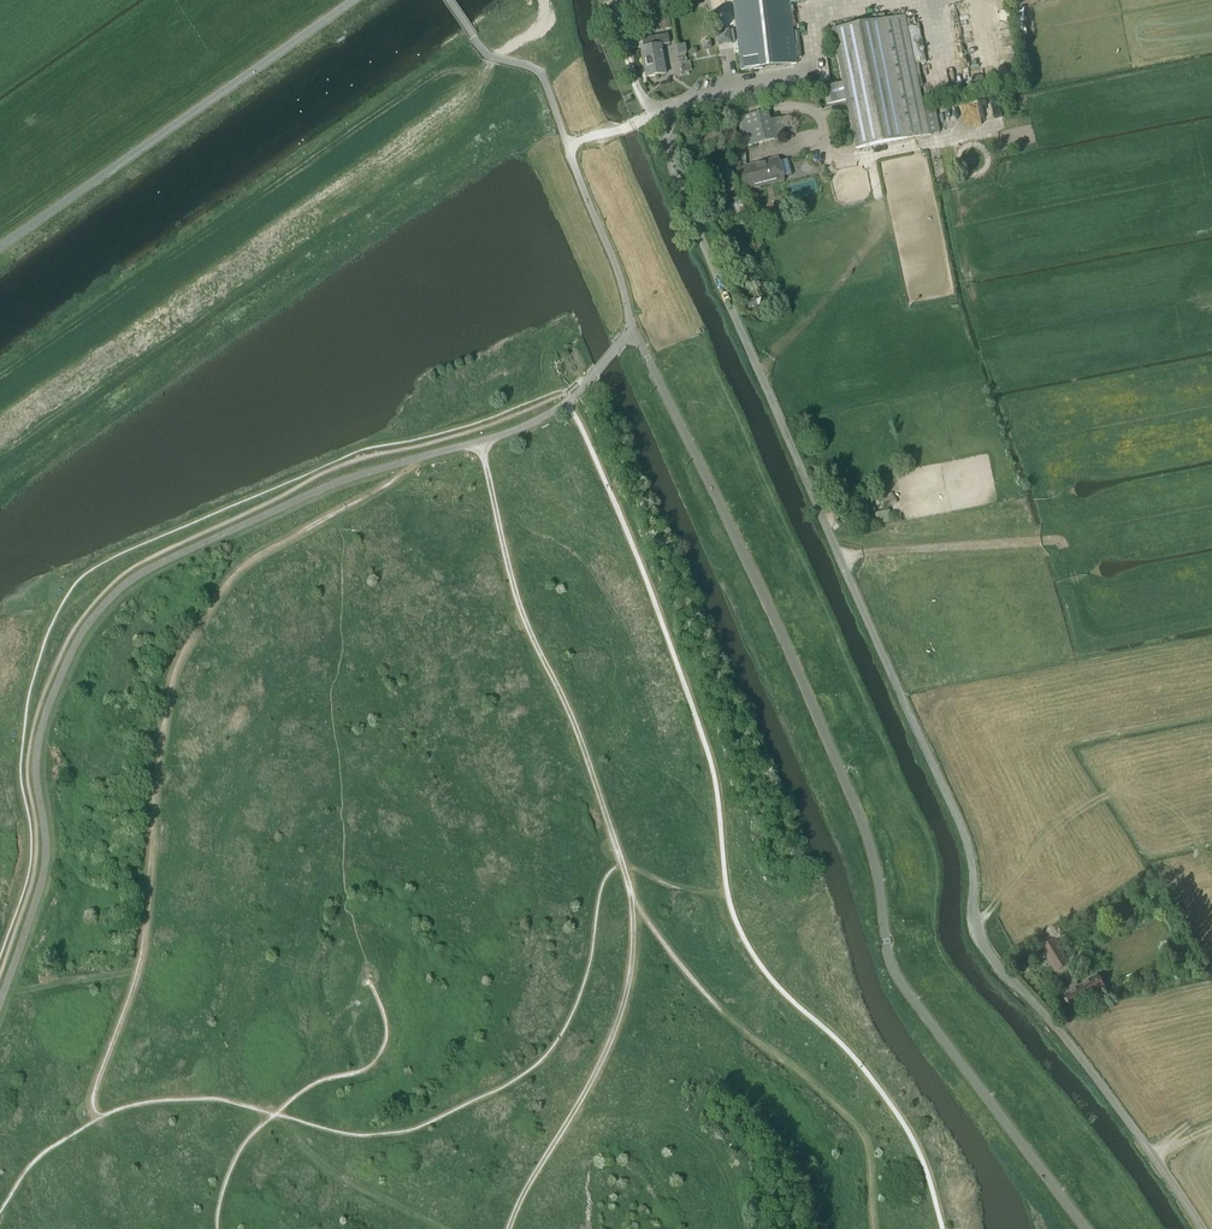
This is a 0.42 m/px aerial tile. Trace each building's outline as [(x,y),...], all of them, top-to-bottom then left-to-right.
[(812,0),(732,0),(741,72),(796,65),(788,4),(812,0)] [(856,149),(928,134),(903,14),(830,29),(856,149)] [(734,48),(732,26),(717,28),(720,49),(734,48)] [(665,75),(659,46),(669,44),(667,34),(641,39),(642,49),(640,49),(645,78),(665,75)] [(790,135),(785,116),(769,120),(767,111),(738,118),(746,146),(774,139),(790,135)] [(735,193),(783,181),(782,178),(792,175),(788,160),(778,162),(777,158),(730,170),(728,163),(715,166),(717,174),(704,177),(710,199),(722,197),(724,204),(737,200),(735,193)] [(750,203),(758,225),(766,222),(759,200),(750,203)] [(1067,962),(1051,937),(1039,945),(1055,969),(1067,962)] [(1072,1008),(1101,991),(1093,979),(1079,988),(1076,983),(1069,988),(1071,992),(1065,996),(1067,999),(1065,1000),(1069,1006),(1071,1005),(1072,1008)]
